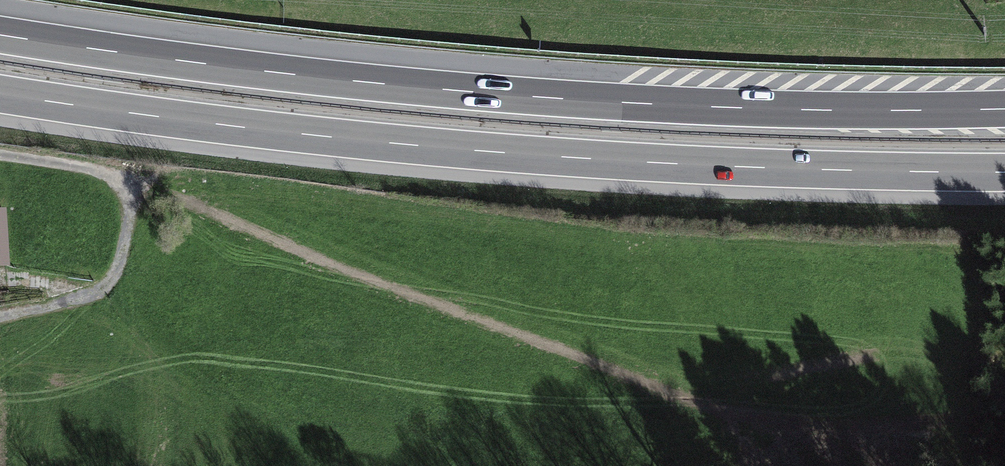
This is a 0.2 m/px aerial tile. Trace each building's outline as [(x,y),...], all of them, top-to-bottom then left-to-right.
[(0,202),(0,267),(9,266),(6,202),(0,202)]
